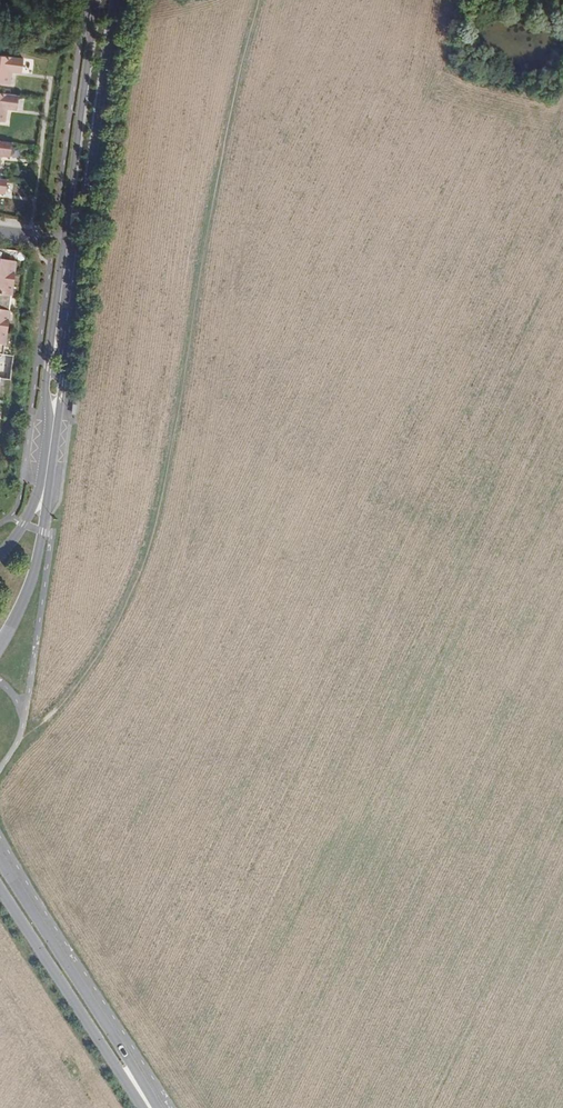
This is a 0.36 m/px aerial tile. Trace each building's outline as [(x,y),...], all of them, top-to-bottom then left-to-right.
[(22,59),(0,56),(0,84),(10,85),(11,71),(21,73),(22,59)] [(18,95),(0,92),(0,121),(6,122),(7,109),(16,110),(18,95)] [(12,143),(0,141),(0,162),(1,157),(10,158),(12,143)] [(3,355),(6,333),(7,333),(9,321),(7,321),(12,286),(13,286),(15,274),(14,274),(17,251),(0,249),(0,354),(3,355)]
